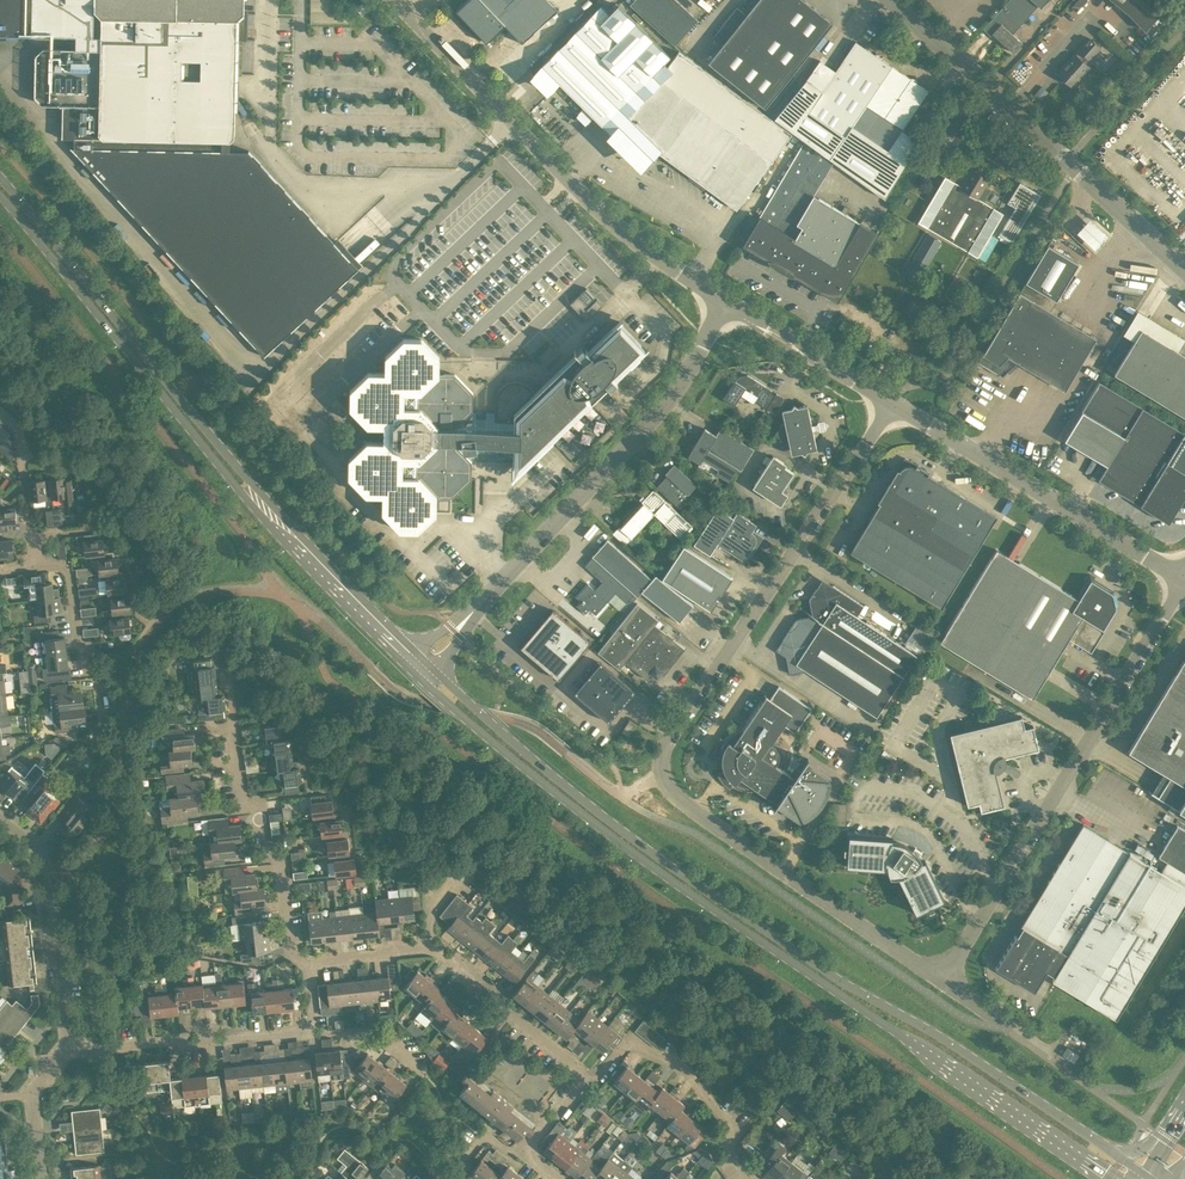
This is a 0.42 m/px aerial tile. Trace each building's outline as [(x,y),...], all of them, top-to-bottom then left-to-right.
[(7,41),(7,35),(76,36),(76,49),(43,48),(35,56),(34,97),(42,105),(63,105),(62,139),(74,139),(74,148),(72,148),(71,147),(71,148),(264,357),(359,269),(249,151),(248,151),(249,152),(229,151),(230,141),(234,137),(235,103),(236,75),(242,75),(242,40),(236,40),(237,20),(244,13),(244,0),(0,0),(0,40),(7,41)] [(311,23),(349,23),(349,11),(339,11),(339,0),(311,0),(311,23)] [(456,11),(483,39),(485,37),(488,41),(505,25),(522,43),(557,10),(548,0),(467,0),(456,11)] [(632,7),(675,46),(698,21),(675,0),(638,0),(632,7)] [(764,108),(786,80),(832,23),(804,0),(757,0),(745,15),(736,7),(713,36),(722,44),(707,62),(764,108)] [(983,29),(990,35),(992,34),(1013,52),(1022,42),(1012,34),(1038,5),(1040,7),(1047,0),(1008,0),(983,29)] [(1127,12),(1145,31),(1159,15),(1142,0),(1113,0),(1127,12)] [(362,15),(368,11),(361,4),(356,9),(362,15)] [(658,152),(736,209),(791,133),(679,51),(668,65),(664,62),(670,55),(618,5),(609,13),(601,5),(533,74),(551,91),(559,83),(583,107),(578,113),(587,122),(593,117),(610,133),(612,132),(619,138),(617,141),(635,158),(644,150),(653,159),(658,152)] [(1086,67),(1084,66),(1100,48),(1088,37),(1056,73),(1070,85),(1086,67)] [(805,80),(774,118),(829,158),(891,66),(889,64),(882,59),(855,41),(842,61),(835,71),(819,60),(805,80)] [(1130,64),(1123,57),(1110,71),(1118,78),(1130,64)] [(891,66),(829,158),(833,162),(884,198),(918,141),(901,130),(928,90),(891,66)] [(551,91),(533,74),(527,80),(545,97),(551,91)] [(1034,95),(1041,100),(1047,92),(1041,87),(1034,95)] [(1083,101),(1077,95),(1067,106),(1073,112),(1083,101)] [(639,173),(653,159),(644,150),(635,158),(617,141),(619,138),(612,132),(610,133),(604,139),(639,173)] [(1003,150),(1007,144),(996,138),(993,144),(1003,150)] [(754,225),(742,245),(771,262),(771,260),(773,262),(775,263),(777,265),(778,266),(783,269),(785,270),(788,271),(790,272),(792,273),(791,274),(820,291),(837,301),(877,234),(860,223),(843,213),(839,211),(813,195),(819,186),(833,162),(803,143),(762,213),(757,221),(754,225)] [(961,159),(949,179),(955,183),(968,162),(961,159)] [(988,179),(971,169),(960,186),(955,183),(949,179),(945,177),(919,222),(976,256),(1002,213),(977,198),(988,179)] [(998,235),(1011,242),(1011,243),(1040,194),(1019,182),(1007,203),(1015,208),(998,235)] [(1089,219),(1076,232),(1094,249),(1107,235),(1089,219)] [(927,233),(904,273),(919,281),(942,242),(927,233)] [(1048,245),(978,362),(990,369),(1000,375),(1002,377),(1007,372),(1017,362),(1065,390),(1096,338),(1050,311),(1057,301),(1079,264),(1048,245)] [(569,303),(578,312),(586,321),(586,320),(586,319),(591,314),(592,315),(602,305),(596,299),(595,300),(585,289),(586,288),(569,303)] [(495,410),(485,410),(485,415),(476,415),(476,410),(472,410),(473,392),(455,374),(439,374),(439,357),(421,339),(403,339),(385,356),(385,373),(368,373),(350,390),(350,408),(367,426),(384,426),(383,442),(367,441),(349,459),(348,477),(366,495),(382,495),(382,512),(399,530),(417,530),(435,513),(436,496),(452,497),(470,479),(471,462),(486,462),(486,456),(492,456),(496,456),(496,462),(512,462),(512,477),(607,386),(610,388),(611,387),(610,387),(615,381),(616,382),(617,381),(614,379),(646,348),(619,320),(587,351),(581,345),(575,350),(574,351),(576,353),(534,394),(534,392),(527,384),(521,381),(514,381),(508,382),(502,386),(497,391),(495,399),(495,410)] [(842,321),(839,328),(844,331),(848,323),(842,321)] [(1114,373),(1184,417),(1184,355),(1142,328),(1114,373)] [(755,401),(762,405),(774,413),(783,398),(776,393),(775,395),(770,392),(771,390),(747,375),(746,377),(739,378),(737,382),(735,381),(728,391),(723,399),(734,406),(745,388),(758,396),(755,401)] [(1069,443),(1106,465),(1097,479),(1161,518),(1170,523),(1175,515),(1177,511),(1184,498),(1184,434),(1098,381),(1080,410),(1075,419),(1063,439),(1069,443)] [(816,423),(818,420),(809,415),(807,405),(797,407),(794,405),(791,408),(782,411),(784,420),(774,435),(789,445),(791,454),(801,452),(805,455),(807,451),(816,449),(814,439),(820,430),(817,429),(816,423)] [(705,428),(688,456),(728,481),(736,468),(740,470),(754,448),(720,428),(715,435),(705,428)] [(4,441),(0,446),(0,451),(8,458),(15,450),(4,441)] [(775,457),(771,458),(770,459),(767,457),(763,463),(766,465),(754,485),(755,489),(778,503),(782,503),(786,496),(785,492),(781,490),(793,472),(784,466),(783,463),(775,457)] [(927,474),(929,472),(927,471),(904,457),(878,500),(881,501),(849,552),(941,608),(990,527),(996,516),(927,474)] [(666,496),(677,506),(687,494),(695,485),(673,465),(665,474),(667,475),(663,480),(656,487),(666,496)] [(64,480),(64,477),(49,479),(52,505),(52,497),(65,496),(66,503),(72,502),(70,480),(64,480)] [(45,498),(46,505),(52,505),(49,479),(49,482),(44,483),(44,479),(29,481),(31,500),(45,498)] [(651,488),(611,532),(625,545),(653,515),(679,540),(692,526),(651,488)] [(4,531),(8,531),(7,523),(16,522),(15,507),(5,508),(5,505),(0,501),(0,532),(4,531)] [(53,509),(53,510),(55,527),(62,526),(60,508),(53,509)] [(753,533),(752,532),(756,525),(737,512),(733,518),(717,508),(693,545),(710,555),(717,544),(744,562),(754,545),(755,543),(756,541),(756,538),(755,536),(754,534),(753,533)] [(47,527),(55,527),(53,510),(45,511),(47,527)] [(98,533),(75,536),(76,541),(83,540),(85,555),(104,553),(102,539),(99,539),(98,533)] [(0,541),(0,556),(13,555),(11,539),(0,541)] [(594,574),(605,584),(615,593),(626,603),(634,594),(638,597),(642,592),(679,622),(693,605),(655,575),(652,579),(607,539),(585,566),(594,574)] [(64,543),(57,544),(58,558),(66,558),(64,543)] [(683,545),(662,578),(711,610),(732,577),(683,545)] [(1014,687),(1032,699),(1045,678),(1048,673),(1052,667),(1061,652),(1068,640),(1086,650),(1085,652),(1091,655),(1095,649),(1092,647),(1116,608),(1113,606),(1114,604),(1114,602),(1113,598),(1112,596),(1110,595),(1112,592),(1093,580),(1095,577),(1089,573),(1085,579),(1089,581),(1078,599),(1021,566),(1009,558),(996,550),(939,642),(971,661),(1014,687)] [(98,560),(100,574),(118,572),(116,557),(113,558),(113,552),(104,553),(90,555),(91,561),(98,560)] [(91,575),(91,567),(76,569),(77,576),(91,575)] [(106,579),(108,593),(126,591),(125,577),(121,577),(121,571),(118,572),(100,574),(98,574),(99,580),(106,579)] [(52,582),(45,583),(44,574),(23,576),(24,586),(29,585),(31,600),(37,600),(37,599),(59,596),(58,588),(52,588),(52,582)] [(596,615),(615,593),(605,584),(601,588),(597,592),(588,584),(576,597),(581,602),(577,606),(585,614),(589,609),(596,615)] [(809,599),(812,616),(795,619),(782,640),(789,674),(806,670),(876,716),(916,655),(856,616),(863,606),(833,586),(815,589),(809,599)] [(99,594),(98,587),(78,589),(79,596),(94,595),(99,594)] [(111,599),(112,612),(125,612),(131,611),(129,596),(126,597),(126,591),(108,593),(103,593),(104,600),(111,599)] [(51,613),(61,612),(59,596),(37,599),(37,600),(38,615),(34,615),(35,622),(51,620),(51,613)] [(664,675),(684,649),(655,625),(658,620),(636,603),(598,652),(619,669),(625,662),(647,680),(651,675),(662,673),(664,675)] [(96,614),(95,607),(80,609),(81,616),(96,614)] [(552,610),(521,647),(558,679),(590,641),(552,610)] [(125,617),(125,612),(112,612),(102,613),(103,620),(110,619),(112,633),(119,633),(119,638),(121,640),(128,639),(130,637),(129,631),(130,631),(128,617),(125,617)] [(938,631),(920,619),(906,640),(924,652),(938,631)] [(98,635),(97,627),(82,629),(83,636),(98,635)] [(41,654),(46,653),(46,654),(66,651),(65,637),(59,637),(58,630),(39,632),(41,654)] [(68,666),(66,651),(46,654),(48,668),(43,668),(44,676),(58,674),(58,667),(68,666)] [(1128,751),(1138,757),(1169,776),(1157,796),(1148,791),(1148,792),(1184,814),(1184,657),(1128,751)] [(187,684),(194,683),(213,681),(210,658),(191,661),(192,668),(190,668),(188,673),(188,675),(186,675),(187,684)] [(607,721),(634,690),(600,661),(574,692),(607,721)] [(35,666),(27,667),(28,671),(28,677),(29,684),(37,683),(35,666)] [(6,694),(4,679),(11,678),(10,672),(6,673),(6,672),(0,673),(0,695),(6,694)] [(197,691),(198,697),(222,694),(221,688),(214,689),(213,681),(194,683),(195,692),(197,691)] [(50,697),(51,710),(83,706),(82,691),(67,693),(66,685),(51,686),(52,697),(50,697)] [(776,747),(771,743),(784,724),(795,732),(811,708),(778,686),(770,699),(766,696),(758,707),(743,730),(732,735),(726,741),(720,737),(716,744),(713,756),(720,757),(720,761),(723,770),(716,773),(723,783),(730,789),(734,783),(744,787),(754,788),(772,800),(780,805),(779,807),(799,821),(803,815),(804,818),(814,811),(818,807),(825,797),(829,786),(829,780),(828,780),(831,775),(808,759),(808,758),(794,777),(776,765),(779,759),(779,756),(778,750),(776,747)] [(223,717),(221,695),(222,694),(198,697),(199,712),(198,712),(199,720),(206,719),(223,717)] [(85,721),(83,706),(51,710),(52,722),(55,724),(56,732),(71,730),(70,722),(85,721)] [(11,725),(9,715),(8,715),(0,716),(0,727),(11,725)] [(1017,754),(1038,748),(1033,725),(1024,727),(1022,716),(949,734),(967,805),(979,802),(981,811),(1004,805),(1000,788),(995,769),(999,768),(1003,761),(1002,757),(1017,754)] [(262,719),(263,726),(262,726),(263,733),(261,733),(262,741),(270,741),(281,739),(279,724),(278,718),(262,719)] [(636,724),(629,719),(621,732),(628,737),(636,724)] [(162,738),(172,736),(173,750),(190,749),(195,748),(193,733),(178,735),(178,728),(161,729),(162,738)] [(58,737),(55,737),(53,739),(63,748),(67,744),(58,737)] [(2,746),(1,738),(0,738),(0,758),(6,758),(6,754),(10,754),(9,745),(2,746)] [(293,747),(292,738),(281,739),(270,741),(270,747),(269,747),(270,755),(292,753),(292,748),(293,747)] [(192,762),(190,749),(173,750),(169,750),(170,764),(160,765),(161,773),(178,771),(177,764),(192,762)] [(291,761),(290,753),(292,753),(270,755),(271,764),(273,764),(273,770),(277,770),(297,767),(296,761),(291,761)] [(41,759),(38,764),(43,768),(47,764),(41,759)] [(24,776),(11,766),(1,779),(0,778),(0,789),(1,790),(2,789),(6,792),(10,787),(17,793),(27,780),(33,784),(44,770),(35,763),(24,776)] [(298,767),(297,767),(277,770),(278,778),(280,778),(281,784),(283,784),(284,794),(299,792),(298,783),(300,782),(298,767)] [(43,773),(25,796),(30,801),(26,807),(31,811),(29,813),(40,821),(52,807),(54,809),(60,801),(48,791),(54,782),(43,773)] [(168,789),(178,788),(179,797),(196,796),(204,795),(202,779),(185,781),(184,773),(166,775),(168,789)] [(330,800),(326,801),(326,794),(311,796),(311,802),(312,816),(319,816),(332,814),(332,813),(330,800)] [(75,795),(65,807),(71,812),(59,827),(73,839),(88,819),(75,809),(82,801),(75,795)] [(196,796),(179,797),(160,799),(159,801),(160,807),(161,809),(163,823),(181,821),(180,813),(197,811),(196,796)] [(847,804),(834,803),(832,823),(845,824),(847,804)] [(284,820),(283,812),(269,814),(270,821),(284,820)] [(319,816),(322,836),(341,833),(339,819),(335,820),(334,813),(332,813),(332,814),(319,816)] [(208,819),(209,830),(211,842),(233,840),(241,839),(239,824),(224,826),(223,817),(208,819)] [(1033,992),(1046,971),(1054,976),(1129,852),(1082,824),(1020,926),(1023,927),(1017,936),(1015,935),(995,967),(1033,992)] [(1160,945),(1184,903),(1184,830),(1177,825),(1158,856),(1166,861),(1160,871),(1129,852),(1054,976),(1051,980),(1057,983),(1116,1018),(1160,945)] [(286,840),(285,833),(271,834),(272,841),(283,840),(286,840)] [(329,855),(333,855),(348,853),(346,839),(341,839),(341,833),(322,836),(317,836),(318,846),(320,845),(322,856),(329,855)] [(896,841),(894,841),(893,841),(893,838),(848,835),(847,848),(844,847),(843,853),(847,853),(846,866),(887,869),(890,877),(898,877),(905,892),(916,914),(927,908),(929,911),(934,909),(932,905),(944,900),(941,894),(936,884),(925,860),(922,861),(921,859),(920,858),(919,856),(918,854),(916,852),(915,851),(913,850),(911,848),(909,847),(908,846),(906,845),(903,844),(902,843),(900,842),(898,842),(896,841)] [(233,840),(211,842),(210,842),(212,854),(204,855),(205,867),(221,865),(220,856),(224,855),(235,854),(233,840)] [(298,848),(299,851),(291,852),(292,860),(306,858),(304,848),(298,848)] [(348,853),(333,855),(334,862),(328,863),(329,875),(355,872),(353,858),(348,858),(348,853)] [(21,879),(14,873),(17,869),(0,855),(0,885),(2,887),(4,903),(23,901),(22,888),(21,879)] [(224,870),(226,892),(240,891),(256,888),(254,873),(239,875),(238,868),(224,870)] [(308,877),(307,871),(293,872),(294,879),(308,877)] [(369,881),(369,875),(359,876),(360,886),(365,885),(365,881),(369,881)] [(300,892),(311,891),(310,881),(299,882),(300,892)] [(412,896),(412,895),(400,897),(402,919),(414,918),(414,910),(421,909),(418,886),(412,886),(413,895),(412,896)] [(265,903),(263,887),(256,888),(240,891),(241,901),(235,901),(236,914),(251,912),(250,905),(265,903)] [(198,896),(197,890),(192,888),(187,888),(188,897),(198,896)] [(457,894),(452,899),(463,908),(468,903),(457,894)] [(388,898),(390,921),(402,919),(400,897),(388,898)] [(376,911),(378,922),(390,921),(388,898),(375,899),(376,911)] [(463,908),(452,899),(448,905),(459,914),(463,908)] [(447,928),(459,938),(473,920),(466,915),(473,907),(468,903),(463,908),(459,914),(455,919),(450,924),(447,928)] [(459,914),(448,905),(444,910),(455,919),(459,914)] [(329,911),(329,917),(322,917),(324,940),(338,939),(336,916),(335,910),(329,911)] [(450,924),(455,919),(444,910),(439,916),(450,924)] [(384,925),(378,925),(378,922),(376,911),(363,913),(366,935),(379,934),(384,934),(384,925)] [(349,914),(352,937),(366,935),(363,913),(349,914)] [(336,916),(338,939),(352,937),(349,914),(336,916)] [(232,940),(240,939),(246,938),(262,936),(261,921),(248,922),(247,915),(231,917),(232,924),(230,924),(232,940)] [(473,920),(459,938),(470,946),(490,921),(485,916),(479,924),(473,920)] [(1,920),(4,942),(32,938),(30,917),(1,920)] [(311,942),(324,940),(322,917),(308,919),(311,942)] [(490,921),(470,946),(481,955),(495,937),(489,932),(495,924),(490,921)] [(495,937),(481,955),(492,964),(513,938),(508,934),(501,942),(495,937)] [(262,936),(246,938),(247,953),(240,954),(241,961),(260,964),(260,955),(264,954),(263,952),(270,951),(268,935),(262,936)] [(513,938),(492,964),(503,973),(517,955),(511,950),(521,938),(517,935),(513,939),(513,938)] [(6,963),(34,960),(32,938),(4,942),(6,963)] [(558,959),(563,952),(557,948),(553,944),(547,951),(552,954),(558,959)] [(524,960),(517,955),(503,973),(515,982),(535,957),(535,956),(539,952),(534,948),(530,952),(524,960)] [(565,965),(569,968),(575,961),(570,958),(565,965)] [(37,982),(34,960),(6,963),(8,985),(26,983),(27,989),(34,988),(34,982),(37,982)] [(579,965),(575,961),(569,968),(573,972),(579,965)] [(386,964),(388,976),(376,978),(378,1000),(390,999),(388,978),(395,977),(394,963),(386,964)] [(404,986),(415,995),(430,977),(426,973),(424,976),(417,970),(404,986)] [(524,1003),(538,985),(532,980),(537,974),(532,970),(513,994),(524,1003)] [(588,973),(583,979),(590,985),(596,978),(592,975),(588,973)] [(215,976),(218,1005),(231,1004),(229,983),(221,984),(220,981),(219,975),(215,976)] [(204,1007),(218,1005),(215,976),(210,976),(211,983),(210,985),(203,986),(202,986),(204,1004),(203,1004),(204,1007)] [(430,977),(415,995),(425,1003),(426,1004),(437,990),(439,988),(432,982),(434,980),(430,977)] [(378,1000),(376,978),(363,979),(366,1002),(378,1000)] [(600,982),(596,978),(590,985),(594,989),(600,982)] [(237,983),(229,983),(231,1004),(245,1002),(243,979),(237,980),(237,983)] [(264,990),(266,1011),(280,1009),(278,986),(277,979),(272,979),(273,987),(273,989),(264,990)] [(366,1002),(363,979),(351,980),(354,1003),(366,1002)] [(354,1003),(351,980),(339,982),(341,1004),(354,1003)] [(150,1016),(164,1014),(162,991),(160,982),(155,983),(156,995),(148,995),(150,1016)] [(177,1007),(178,1007),(191,1005),(188,982),(183,983),(183,986),(174,987),(175,992),(177,1007)] [(191,1005),(203,1004),(204,1004),(202,986),(203,986),(203,983),(194,984),(193,982),(188,982),(191,1005)] [(341,1004),(339,982),(327,983),(328,991),(320,992),(323,1014),(342,1012),(341,1004)] [(283,985),(278,986),(280,1009),(294,1008),(292,987),(283,988),(283,985)] [(534,1012),(548,994),(538,985),(524,1003),(534,1012)] [(253,1012),(266,1011),(264,990),(256,991),(256,988),(250,989),(253,1012)] [(167,990),(162,991),(164,1014),(178,1013),(178,1007),(177,1007),(175,992),(167,993),(167,990)] [(434,1014),(435,1014),(449,996),(445,993),(443,995),(437,990),(426,1004),(425,1003),(423,1005),(424,1006),(420,1012),(430,1020),(434,1014)] [(16,999),(12,1004),(29,1017),(39,1004),(38,993),(31,994),(31,1002),(27,1008),(16,999)] [(545,1020),(559,1002),(548,994),(534,1012),(545,1020)] [(142,996),(138,996),(140,1014),(147,1014),(147,1009),(143,1009),(142,996)] [(449,996),(435,1014),(445,1022),(445,1023),(455,1011),(455,1012),(459,1007),(452,1001),(453,999),(449,996)] [(20,1027),(29,1017),(12,1004),(6,1000),(0,1008),(0,1011),(20,1027)] [(130,1002),(131,1015),(132,1015),(139,1014),(138,1001),(130,1002)] [(559,1002),(545,1020),(556,1029),(570,1011),(559,1002)] [(580,1019),(574,1028),(583,1036),(598,1018),(588,1010),(580,1019)] [(0,1011),(0,1028),(12,1038),(20,1027),(0,1011)] [(441,1027),(452,1036),(467,1017),(463,1014),(461,1016),(455,1012),(455,1011),(445,1023),(445,1022),(441,1027)] [(576,1034),(572,1031),(574,1028),(580,1019),(570,1011),(556,1029),(566,1037),(570,1041),(576,1034)] [(467,1017),(452,1036),(463,1044),(476,1028),(469,1023),(471,1021),(467,1017)] [(598,1018),(583,1036),(593,1043),(607,1025),(598,1018)] [(614,1018),(608,1026),(607,1025),(593,1043),(603,1051),(608,1044),(614,1049),(623,1038),(619,1035),(625,1027),(614,1018)] [(634,1031),(640,1035),(648,1024),(643,1020),(634,1031)] [(422,1030),(411,1022),(407,1027),(417,1036),(422,1030)] [(645,1039),(654,1029),(648,1024),(640,1035),(645,1039)] [(4,1048),(12,1038),(0,1028),(0,1045),(4,1048)] [(483,1033),(476,1028),(463,1044),(474,1053),(489,1035),(484,1031),(483,1033)] [(654,1029),(645,1039),(650,1044),(659,1033),(654,1029)] [(664,1037),(659,1033),(650,1044),(656,1048),(664,1037)] [(591,1046),(587,1042),(581,1049),(585,1053),(591,1046)] [(1078,1055),(1067,1047),(1062,1054),(1073,1062),(1078,1055)] [(340,1049),(327,1050),(330,1073),(342,1072),(340,1049)] [(317,1074),(330,1073),(327,1050),(315,1052),(317,1074)] [(353,1071),(363,1078),(377,1060),(367,1053),(365,1055),(354,1056),(356,1067),(353,1071)] [(433,1061),(443,1069),(445,1067),(449,1061),(439,1053),(433,1061)] [(385,1062),(389,1065),(394,1059),(390,1055),(385,1062)] [(300,1087),(312,1086),(311,1080),(312,1080),(309,1057),(297,1058),(299,1081),(300,1081),(300,1087)] [(284,1060),(287,1082),(299,1081),(297,1058),(284,1060)] [(398,1062),(394,1059),(389,1065),(393,1069),(398,1062)] [(171,1089),(170,1078),(168,1060),(143,1063),(146,1091),(159,1090),(170,1089),(171,1089)] [(272,1061),(275,1084),(287,1082),(284,1060),(272,1061)] [(377,1060),(363,1078),(372,1086),(386,1068),(377,1060)] [(260,1062),(263,1085),(275,1084),(272,1061),(260,1062)] [(248,1064),(251,1086),(263,1085),(260,1062),(248,1064)] [(614,1082),(625,1090),(638,1074),(631,1069),(633,1067),(628,1063),(614,1082)] [(236,1065),(239,1088),(251,1086),(248,1064),(236,1065)] [(226,1089),(239,1088),(236,1065),(224,1067),(226,1089)] [(386,1068),(372,1086),(382,1093),(396,1076),(386,1068)] [(466,1083),(459,1091),(517,1138),(524,1129),(529,1133),(536,1125),(512,1105),(513,1105),(493,1089),(492,1089),(468,1070),(461,1079),(466,1083)] [(644,1080),(638,1074),(625,1090),(635,1099),(650,1081),(655,1074),(651,1071),(644,1080)] [(194,1076),(197,1104),(222,1101),(219,1073),(206,1074),(194,1076)] [(659,1091),(658,1091),(652,1086),(659,1077),(655,1074),(650,1081),(635,1099),(639,1102),(635,1107),(640,1111),(644,1106),(646,1108),(650,1103),(649,1103),(659,1091)] [(197,1104),(194,1076),(170,1078),(171,1089),(170,1089),(172,1107),(185,1105),(197,1104)] [(403,1087),(406,1084),(396,1076),(382,1093),(397,1106),(409,1091),(403,1087)] [(649,1103),(650,1103),(660,1111),(675,1093),(671,1090),(669,1092),(662,1086),(658,1091),(659,1091),(649,1103)] [(675,1093),(660,1111),(670,1120),(671,1120),(680,1108),(681,1109),(684,1104),(677,1099),(679,1096),(675,1093)] [(583,1098),(576,1108),(583,1113),(579,1117),(582,1124),(588,1117),(595,1108),(583,1098)] [(321,1101),(322,1109),(333,1108),(332,1099),(321,1101)] [(796,1111),(784,1101),(777,1110),(789,1119),(796,1111)] [(102,1108),(109,1113),(113,1108),(106,1103),(102,1108)] [(102,1129),(100,1112),(99,1108),(71,1110),(73,1132),(102,1129)] [(670,1120),(666,1124),(678,1133),(692,1115),(688,1111),(687,1114),(681,1109),(680,1108),(671,1120),(670,1120)] [(597,1120),(601,1123),(606,1116),(603,1113),(597,1120)] [(692,1115),(678,1133),(688,1141),(685,1145),(688,1150),(694,1146),(703,1136),(697,1131),(702,1126),(695,1120),(696,1118),(692,1115)] [(611,1119),(606,1116),(601,1123),(605,1126),(611,1119)] [(629,1128),(635,1121),(629,1116),(623,1123),(629,1128)] [(198,1133),(197,1120),(189,1121),(191,1134),(198,1133)] [(555,1159),(569,1141),(576,1132),(569,1126),(567,1128),(558,1121),(548,1133),(554,1137),(544,1150),(555,1159)] [(104,1151),(102,1129),(73,1132),(76,1154),(104,1151)] [(622,1140),(627,1133),(623,1130),(617,1136),(622,1140)] [(632,1145),(641,1134),(638,1132),(627,1133),(623,1138),(632,1145)] [(14,1168),(8,1169),(5,1135),(0,1135),(0,1178),(15,1178),(14,1168)] [(641,1146),(646,1138),(642,1135),(636,1142),(641,1146)] [(340,1146),(345,1140),(341,1136),(336,1142),(340,1146)] [(581,1139),(575,1146),(569,1141),(555,1159),(565,1167),(585,1142),(581,1139)] [(585,1142),(565,1167),(576,1176),(596,1150),(592,1147),(590,1150),(588,1149),(590,1146),(585,1142)] [(667,1146),(662,1142),(656,1149),(661,1153),(667,1146)] [(791,1161),(782,1153),(786,1148),(779,1142),(756,1170),(762,1176),(766,1178),(768,1178),(773,1174),(778,1178),(791,1161)] [(828,1151),(841,1162),(847,1155),(834,1145),(828,1151)] [(699,1157),(704,1151),(699,1147),(697,1149),(693,1152),(699,1157)] [(340,1171),(350,1178),(357,1178),(367,1167),(344,1148),(336,1157),(346,1165),(340,1171)] [(483,1157),(487,1160),(493,1153),(488,1150),(483,1157)] [(576,1176),(580,1178),(591,1178),(592,1177),(594,1175),(607,1158),(596,1150),(576,1176)] [(594,1175),(600,1178),(606,1178),(623,1159),(613,1151),(607,1158),(594,1175)] [(713,1161),(711,1157),(709,1159),(705,1165),(708,1167),(713,1161)] [(469,1178),(481,1178),(491,1167),(481,1159),(466,1177),(469,1178)] [(628,1172),(632,1167),(623,1159),(606,1178),(622,1178),(628,1172)] [(859,1163),(853,1159),(847,1166),(853,1170),(859,1163)] [(802,1170),(791,1161),(778,1178),(779,1178),(803,1178),(807,1174),(802,1170)] [(502,1172),(507,1165),(504,1162),(498,1169),(502,1172)] [(375,1178),(400,1178),(402,1177),(405,1173),(394,1164),(390,1169),(385,1164),(374,1178),(375,1178)] [(70,1168),(71,1178),(100,1176),(99,1165),(70,1168)] [(322,1169),(317,1165),(311,1174),(315,1178),(322,1169)] [(497,1178),(514,1178),(518,1174),(508,1165),(507,1165),(502,1172),(500,1174),(497,1178)] [(500,1174),(491,1167),(481,1178),(497,1178),(500,1174)] [(683,1177),(683,1178),(689,1171),(683,1167),(676,1176),(670,1171),(664,1178),(682,1178),(683,1177)]
